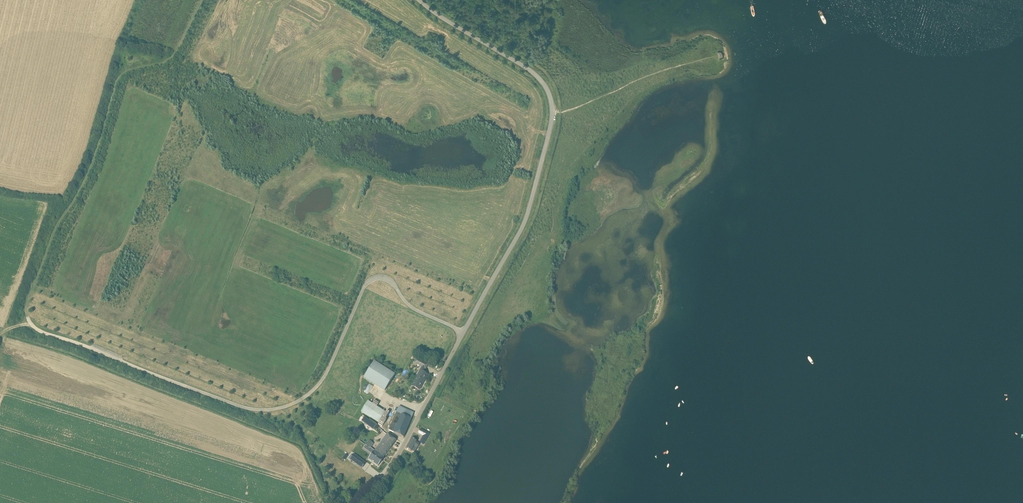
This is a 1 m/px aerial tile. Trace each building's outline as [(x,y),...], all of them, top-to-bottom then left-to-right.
[(425,369),(428,365),(416,359),(414,363),(422,367),(414,382),(422,385),(427,375),(423,372),(425,369)] [(395,375),(375,361),(363,378),(384,392),(395,375)] [(385,413),(368,401),(361,412),(378,423),(385,413)] [(411,419),(396,413),(389,430),(393,433),(404,437),(411,419)] [(396,441),(392,438),(387,434),(375,451),(374,451),(383,458),(396,441)] [(416,441),(411,439),(406,449),(411,451),(414,452),(417,447),(418,447),(419,444),(416,443),(416,441)] [(366,445),(363,448),(372,454),(368,459),(378,466),(384,459),(383,458),(374,451),(370,448),(366,445)] [(353,454),(350,459),(358,465),(361,460),(353,454)]
